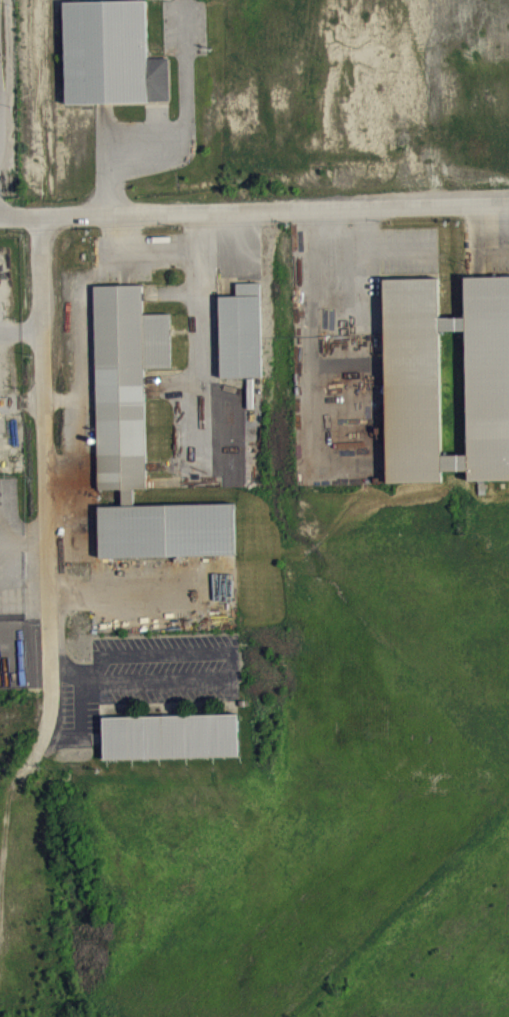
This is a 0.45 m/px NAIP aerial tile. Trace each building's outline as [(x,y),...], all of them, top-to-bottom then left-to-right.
[(67,114),(170,112),(170,67),(148,68),(147,10),(65,12),(67,114)] [(444,492),(441,341),(468,341),(469,359),(484,359),(483,355),(486,355),(483,348),(490,341),(490,318),(499,318),(508,314),(508,287),(464,287),(472,309),(478,309),(469,327),(441,328),(440,288),(387,289),(390,297),(390,300),(395,300),(395,305),(387,308),(389,493),(444,492)] [(222,388),(264,387),(261,292),(237,293),(238,306),(220,306),(222,388)] [(96,296),(100,500),(124,499),(124,516),(101,516),(102,568),(237,565),(236,514),(135,515),(135,499),(148,499),(146,379),(172,378),(171,323),(144,324),(144,295),(96,296)] [(471,426),(471,465),(444,465),(445,481),(471,481),(471,491),(508,491),(508,426),(471,426)] [(106,727),(107,770),(243,767),(242,724),(106,727)]
